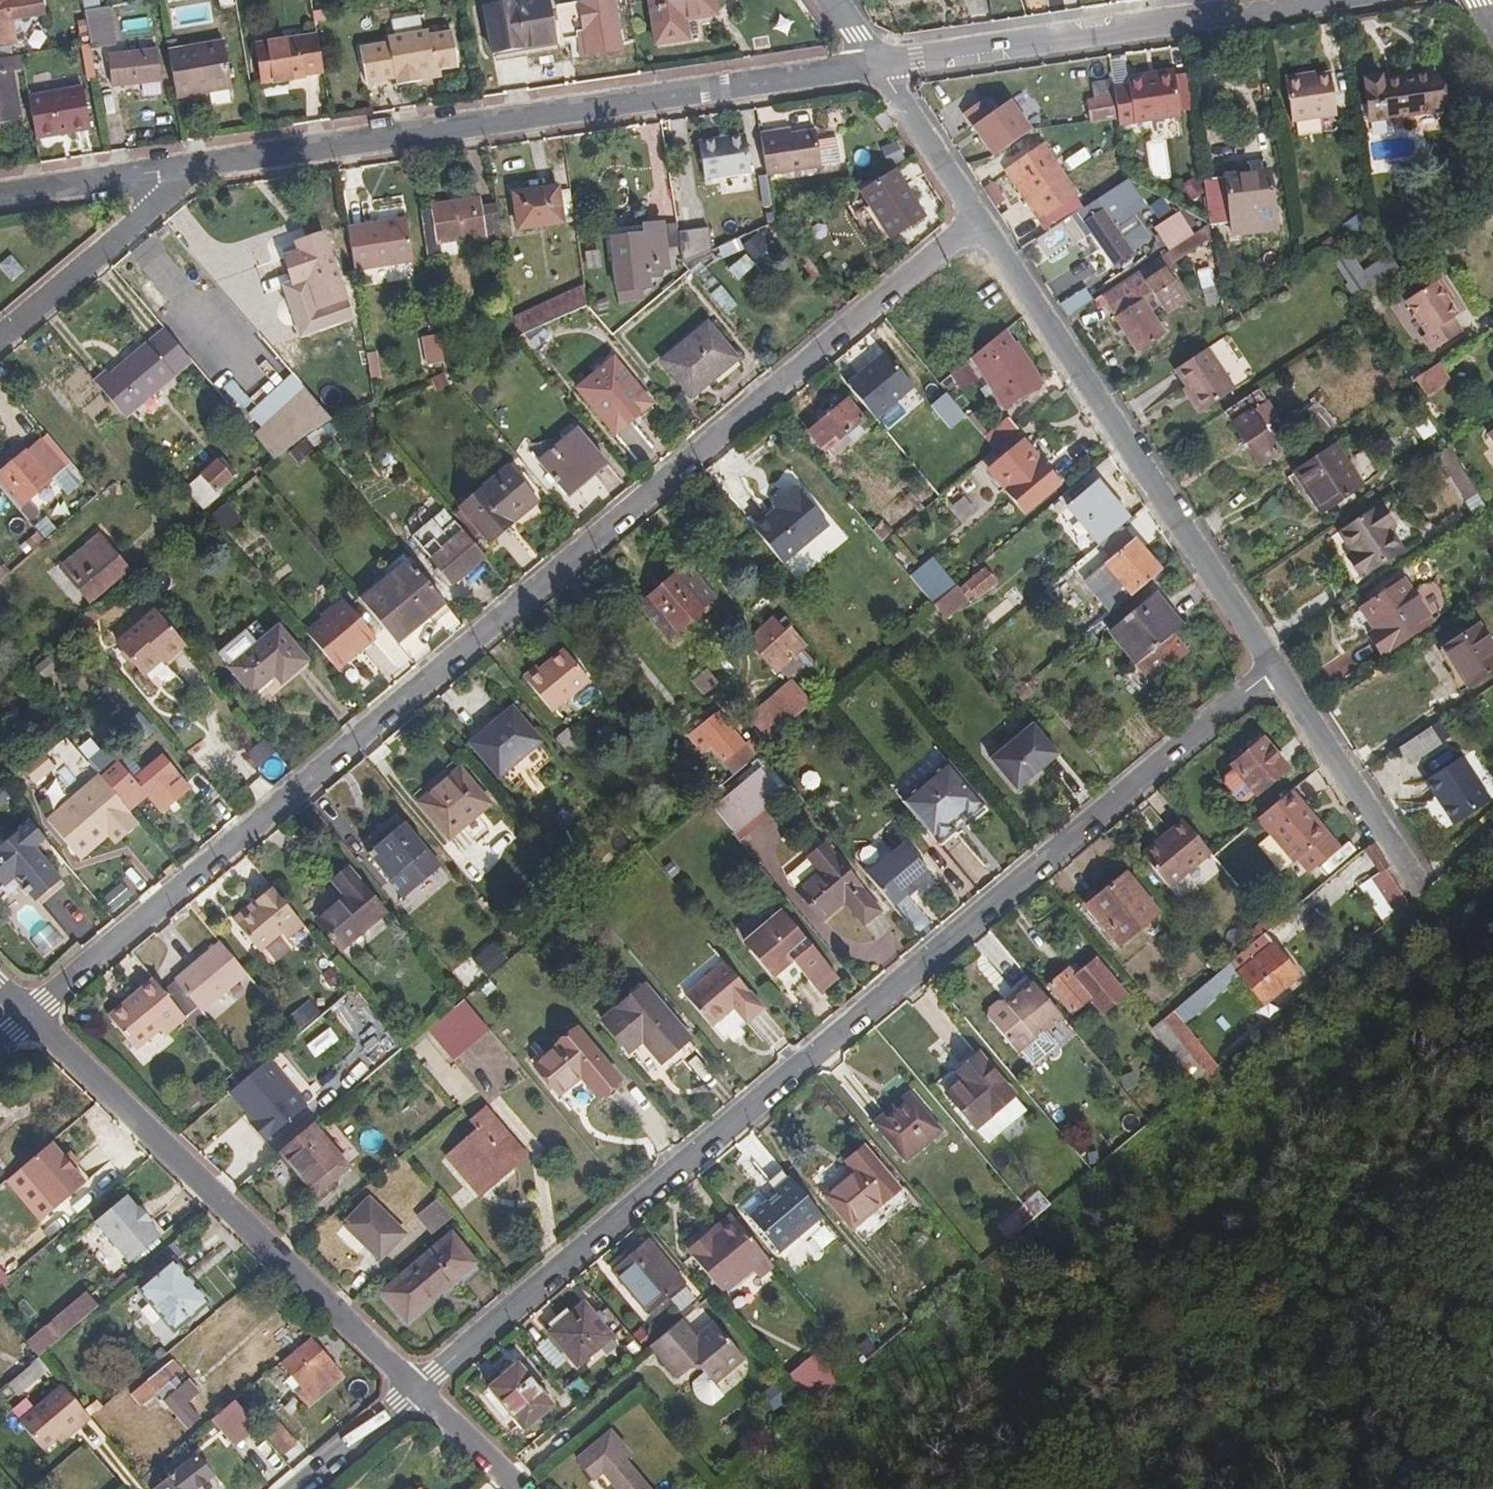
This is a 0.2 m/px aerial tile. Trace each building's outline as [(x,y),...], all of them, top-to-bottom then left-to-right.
[(18,46),(14,22),(45,17),(41,0),(0,0),(0,50),(18,46)] [(486,10),(494,59),(557,50),(550,0),(486,10)] [(656,46),(689,42),(687,27),(717,23),(714,0),(649,0),(656,46)] [(107,47),(100,10),(85,13),(90,44),(91,49),(107,47)] [(452,35),(362,52),(368,86),(399,81),(400,88),(422,83),(421,76),(442,72),(459,69),(452,35)] [(305,77),(325,74),(318,37),(258,48),(264,85),(303,79),(305,77)] [(97,81),(91,49),(90,44),(72,48),(79,91),(31,98),(38,140),(91,133),(83,83),(97,81)] [(169,54),(178,100),(194,97),(193,92),(205,90),(206,95),(232,90),(224,44),(169,54)] [(155,49),(108,58),(113,88),(160,80),(155,49)] [(0,62),(0,123),(18,119),(9,73),(26,70),(25,58),(0,62)] [(1368,75),(1372,101),(1386,98),(1390,115),(1439,104),(1433,69),(1386,79),(1384,72),(1368,75)] [(1116,97),(1119,117),(1120,125),(1181,117),(1175,71),(1155,74),(1155,78),(1134,81),(1135,86),(1115,88),(1116,97)] [(421,76),(422,83),(443,79),(442,72),(421,76)] [(1287,81),(1291,122),(1336,115),(1330,75),(1287,81)] [(1091,121),(1119,117),(1116,97),(1089,101),(1091,121)] [(1376,118),(1390,115),(1386,98),(1372,101),(1373,102),(1365,103),(1368,118),(1376,117),(1376,118)] [(875,116),(886,133),(894,127),(884,111),(875,116)] [(792,128),(779,129),(780,136),(792,134),(792,128)] [(779,129),(762,132),(769,174),(822,166),(821,166),(818,142),(816,130),(792,134),(780,136),(779,129)] [(747,135),(701,141),(707,178),(752,172),(747,135)] [(838,139),(818,142),(821,166),(842,163),(838,139)] [(1027,199),(1039,217),(1071,196),(1042,149),(1008,170),(1019,186),(1025,182),(1033,195),(1027,199)] [(1203,178),(1209,223),(1232,220),(1234,233),(1241,233),(1277,230),(1270,171),(1203,178)] [(894,173),(861,191),(891,238),(922,218),(894,173)] [(1148,189),(1127,178),(1111,188),(1122,204),(1148,189)] [(555,188),(511,195),(516,228),(560,222),(555,188)] [(1133,254),(1096,197),(1077,210),(1114,266),(1133,254)] [(433,211),(422,213),(429,259),(445,257),(442,240),(488,233),(490,248),(503,246),(501,229),(498,213),(484,215),(483,208),(482,198),(432,206),(433,211)] [(498,213),(497,206),(483,208),(484,215),(498,213)] [(1370,228),(1368,216),(1344,231),(1350,241),(1370,228)] [(350,229),(355,268),(413,259),(407,220),(350,229)] [(679,242),(676,221),(660,223),(662,244),(679,242)] [(662,244),(660,223),(660,222),(609,229),(617,290),(647,286),(645,269),(665,266),(662,244)] [(1211,239),(1209,223),(1208,224),(1138,269),(1139,270),(1146,280),(1166,268),(1211,239)] [(325,235),(309,241),(312,250),(302,254),(286,259),(295,286),(310,281),(320,310),(347,302),(325,235)] [(312,250),(309,241),(299,244),(302,254),(312,250)] [(689,270),(701,286),(707,282),(698,270),(701,268),(694,260),(685,265),(689,270)] [(1139,270),(1100,295),(1136,350),(1163,333),(1149,311),(1160,304),(1165,312),(1186,299),(1166,268),(1146,280),(1139,270)] [(1435,279),(1401,301),(1422,334),(1418,337),(1427,352),(1457,333),(1448,319),(1452,316),(1441,297),(1445,295),(1435,279)] [(1213,284),(1202,286),(1205,303),(1216,300),(1213,284)] [(1066,317),(1091,301),(1083,289),(1059,305),(1066,317)] [(584,309),(582,290),(528,313),(536,330),(584,309)] [(514,325),(514,318),(511,304),(497,306),(501,327),(514,325)] [(536,330),(528,313),(514,318),(514,325),(517,338),(536,330)] [(704,326),(661,362),(690,397),(711,381),(708,377),(731,359),(704,326)] [(1014,345),(1005,331),(973,357),(1007,407),(1043,385),(1016,344),(1014,345)] [(431,354),(442,352),(440,332),(428,333),(431,354)] [(928,374),(898,338),(879,356),(909,389),(928,374)] [(94,380),(126,418),(175,377),(148,344),(110,374),(106,369),(94,380)] [(1232,390),(1219,370),(1204,349),(1172,370),(1199,411),(1232,390)] [(610,358),(575,389),(613,434),(629,421),(622,413),(643,396),(610,358)] [(1448,380),(1436,363),(1411,379),(1423,397),(1448,380)] [(964,371),(946,383),(954,395),(973,382),(964,371)] [(1274,417),(1256,390),(1222,413),(1255,464),(1276,450),(1261,426),(1274,417)] [(257,437),(275,459),(305,437),(334,419),(310,391),(257,437)] [(844,404),(807,434),(822,454),(859,423),(844,404)] [(984,438),(993,450),(1017,430),(1008,419),(984,438)] [(577,429),(538,461),(565,494),(605,463),(577,429)] [(73,463),(49,433),(4,469),(7,473),(0,479),(0,484),(18,506),(73,463)] [(1021,442),(987,470),(1023,512),(1056,486),(1021,442)] [(1346,496),(1357,488),(1331,446),(1289,473),(1316,515),(1331,505),(1346,496)] [(1483,507),(1463,476),(1446,450),(1437,456),(1473,513),(1483,507)] [(218,463),(201,476),(215,493),(232,479),(218,463)] [(508,467),(462,506),(491,539),(536,501),(508,467)] [(1098,545),(1129,518),(1098,484),(1068,507),(1098,545)] [(751,530),(780,565),(827,526),(797,491),(751,530)] [(1350,501),(1346,496),(1331,505),(1335,511),(1350,501)] [(1393,525),(1379,505),(1337,532),(1353,555),(1347,560),(1359,577),(1393,555),(1380,535),(1393,525)] [(115,515),(106,523),(116,535),(126,528),(115,515)] [(452,583),(485,555),(463,529),(430,557),(452,583)] [(1132,595),(1161,570),(1133,538),(1093,570),(1110,592),(1122,583),(1132,595)] [(94,540),(62,567),(89,599),(127,568),(108,544),(102,549),(94,540)] [(397,641),(443,602),(410,562),(364,600),(397,641)] [(685,567),(638,606),(665,639),(713,601),(685,567)] [(974,576),(950,596),(963,612),(998,583),(986,569),(975,577),(974,576)] [(1400,583),(1356,610),(1370,632),(1364,636),(1377,655),(1426,624),(1400,583)] [(1154,592),(1108,630),(1136,664),(1124,673),(1139,692),(1187,652),(1172,633),(1181,625),(1154,592)] [(307,632),(336,667),(374,634),(346,600),(307,632)] [(165,662),(186,645),(158,611),(120,642),(145,672),(162,659),(165,662)] [(771,621),(747,642),(772,672),(801,648),(786,630),(781,633),(771,621)] [(247,629),(220,651),(260,698),(307,658),(279,626),(259,643),(247,629)] [(1439,649),(1451,669),(1448,672),(1459,690),(1492,669),(1492,659),(1474,628),(1439,649)] [(535,668),(523,679),(551,710),(588,681),(562,650),(538,670),(535,668)] [(799,655),(782,670),(789,680),(799,671),(807,681),(815,674),(799,655)] [(89,673),(69,687),(76,698),(96,683),(89,673)] [(703,699),(683,717),(721,761),(742,744),(703,699)] [(768,743),(801,718),(791,707),(784,712),(774,700),(750,721),(768,743)] [(510,709),(470,742),(498,776),(538,743),(510,709)] [(1439,744),(1429,727),(1396,748),(1408,765),(1439,744)] [(991,764),(1013,791),(1057,756),(1035,729),(991,764)] [(552,740),(567,758),(580,748),(565,730),(552,740)] [(1263,741),(1230,769),(1233,771),(1225,779),(1238,793),(1247,786),(1256,796),(1287,769),(1263,741)] [(100,775),(128,807),(174,768),(162,754),(131,780),(105,749),(89,762),(100,775)] [(55,764),(47,752),(26,770),(34,781),(55,764)] [(1423,785),(1424,786),(1433,799),(1436,798),(1443,808),(1439,810),(1452,827),(1487,804),(1460,763),(1459,762),(1423,785)] [(900,802),(936,843),(954,829),(952,826),(964,815),(967,819),(983,805),(948,763),(900,802)] [(459,768),(419,802),(447,838),(488,803),(459,768)] [(709,809),(731,834),(778,795),(756,770),(709,809)] [(128,807),(100,775),(48,820),(75,852),(110,822),(123,838),(141,823),(140,821),(128,807)] [(1301,806),(1290,792),(1285,797),(1295,810),(1301,806)] [(1285,797),(1258,819),(1295,865),(1299,861),(1310,874),(1330,858),(1322,847),(1326,834),(1302,805),(1301,806),(1295,810),(1285,797)] [(45,834),(32,818),(0,846),(0,887),(16,874),(36,897),(60,877),(33,844),(45,834)] [(117,843),(123,838),(110,822),(75,852),(81,858),(109,834),(117,843)] [(403,823),(366,853),(403,896),(439,867),(403,823)] [(1166,888),(1208,854),(1183,826),(1159,845),(1157,843),(1141,857),(1166,888)] [(1322,847),(1330,858),(1340,850),(1326,834),(1322,847)] [(851,861),(891,907),(929,875),(903,844),(895,850),(883,836),(851,861)] [(823,845),(807,858),(819,871),(795,889),(821,920),(844,901),(863,924),(879,911),(823,845)] [(348,868),(333,880),(344,894),(315,917),(341,947),(383,912),(348,868)] [(90,887),(100,898),(121,881),(111,869),(90,887)] [(1125,874),(1084,909),(1116,947),(1158,913),(1125,874)] [(305,926),(276,891),(254,908),(252,906),(234,920),(260,953),(282,934),(288,941),(305,926)] [(791,963),(807,982),(818,994),(837,978),(781,912),(761,927),(767,935),(748,951),(772,980),(791,963)] [(1160,1021),(1169,1031),(1178,1023),(1238,975),(1263,1004),(1298,975),(1263,934),(1219,971),(1160,1021)] [(248,974),(222,941),(205,955),(207,957),(193,968),(190,966),(177,978),(202,1010),(248,974)] [(1073,978),(1066,970),(1044,986),(1069,1017),(1087,1001),(1099,1014),(1121,996),(1093,962),(1081,972),(1073,978)] [(787,998),(807,982),(791,963),(772,980),(787,998)] [(1074,964),(1066,970),(1073,978),(1081,972),(1074,964)] [(722,966),(682,998),(706,1028),(730,1010),(743,1025),(759,1011),(722,966)] [(1027,978),(999,1002),(1004,1005),(1031,982),(1027,978)] [(186,1018),(154,980),(109,1017),(136,1049),(160,1029),(166,1034),(186,1018)] [(1037,1032),(1058,1014),(1031,982),(1004,1005),(999,1002),(988,1011),(990,1016),(986,1019),(1027,1066),(1050,1047),(1037,1032)] [(643,990),(601,1024),(625,1053),(640,1041),(659,1064),(687,1041),(643,990)] [(451,1059),(487,1029),(462,1000),(426,1029),(451,1059)] [(1194,1084),(1205,1075),(1169,1031),(1160,1021),(1149,1029),(1194,1084)] [(1178,1023),(1169,1031),(1205,1075),(1214,1066),(1178,1023)] [(576,1032),(534,1066),(559,1096),(579,1079),(596,1099),(617,1083),(576,1032)] [(975,1054),(959,1068),(965,1075),(942,1093),(972,1129),(1011,1097),(975,1054)] [(269,1138),(306,1105),(267,1060),(229,1093),(269,1138)] [(326,1094),(336,1106),(355,1089),(345,1078),(326,1094)] [(907,1093),(872,1124),(904,1162),(940,1132),(907,1093)] [(475,1176),(486,1188),(526,1155),(494,1116),(491,1117),(484,1109),(471,1120),(478,1129),(447,1156),(468,1181),(475,1176)] [(312,1127),(281,1153),(316,1194),(346,1168),(312,1127)] [(24,1167),(58,1207),(87,1182),(54,1142),(24,1167)] [(863,1148),(844,1163),(850,1170),(819,1195),(848,1230),(897,1190),(863,1148)] [(479,1194),(486,1188),(475,1176),(468,1181),(479,1194)] [(821,1217),(788,1178),(774,1192),(778,1197),(768,1204),(759,1195),(742,1210),(778,1252),(821,1217)] [(128,1195),(98,1220),(132,1260),(162,1235),(128,1195)] [(434,1232),(452,1217),(436,1196),(416,1210),(434,1232)] [(370,1199),(338,1230),(361,1255),(370,1247),(380,1259),(405,1234),(370,1199)] [(766,1256),(731,1214),(714,1227),(718,1233),(692,1255),(723,1291),(752,1266),(766,1256)] [(450,1235),(383,1291),(407,1319),(454,1280),(452,1276),(471,1260),(450,1235)] [(648,1244),(612,1274),(646,1314),(682,1285),(648,1244)] [(766,1256),(752,1266),(761,1278),(774,1267),(766,1256)] [(173,1263),(143,1288),(176,1327),(206,1303),(173,1263)] [(90,1295),(31,1345),(39,1355),(40,1355),(100,1305),(90,1295)] [(583,1304),(548,1334),(575,1366),(611,1337),(583,1304)] [(694,1339),(679,1322),(648,1347),(675,1380),(694,1365),(711,1386),(744,1359),(713,1323),(694,1339)] [(335,1368),(310,1337),(281,1362),(291,1375),(286,1380),(301,1397),(335,1368)] [(22,1353),(30,1363),(33,1360),(39,1355),(31,1345),(22,1353)] [(814,1354),(787,1376),(809,1403),(836,1380),(814,1354)] [(33,1360),(43,1372),(50,1368),(39,1355),(33,1360)] [(173,1358),(131,1392),(142,1404),(156,1392),(187,1429),(200,1419),(187,1403),(199,1391),(188,1378),(175,1389),(170,1381),(184,1370),(173,1358)] [(30,1363),(9,1381),(18,1393),(43,1372),(33,1360),(30,1363)] [(518,1364),(490,1388),(513,1416),(525,1430),(553,1406),(537,1387),(518,1364)] [(90,1416),(65,1385),(60,1389),(60,1390),(88,1422),(93,1418),(90,1416)] [(513,1416),(490,1388),(482,1395),(505,1422),(513,1416)] [(88,1422),(60,1390),(21,1422),(44,1449),(58,1437),(71,1427),(75,1432),(88,1422)] [(236,1444),(258,1425),(236,1399),(223,1411),(231,1420),(222,1428),(236,1444)] [(231,1420),(223,1411),(214,1418),(222,1428),(231,1420)] [(279,1421),(267,1430),(284,1449),(294,1440),(279,1421)] [(62,1443),(75,1432),(71,1427),(58,1437),(62,1443)] [(576,1457),(592,1478),(603,1468),(619,1488),(649,1488),(624,1459),(628,1455),(607,1431),(576,1457)] [(151,1488),(152,1488),(191,1488),(211,1472),(194,1453),(151,1488)]
